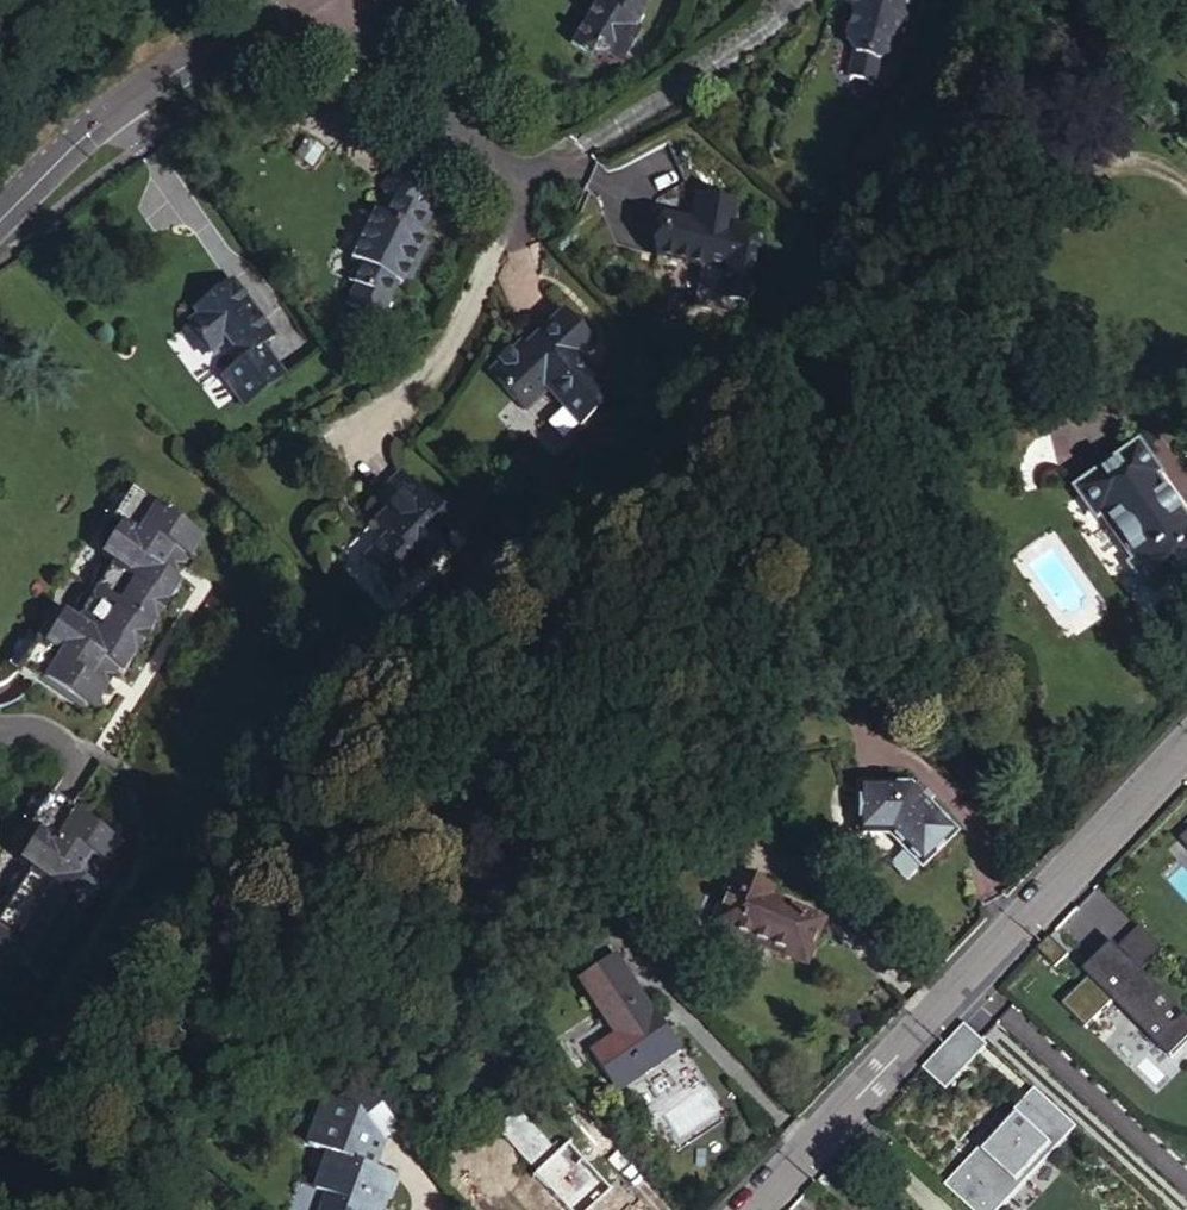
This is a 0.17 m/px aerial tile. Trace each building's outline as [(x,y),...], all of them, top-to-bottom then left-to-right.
[(595,4),(590,1),(564,46),(583,59),(587,53),(593,57),(595,52),(617,66),(638,33),(630,27),(644,4),(639,0),(597,0),(595,4)] [(838,2),(845,11),(852,13),(842,47),(850,62),(875,69),(889,61),(899,26),(907,28),(914,0),(839,0),(838,2)] [(1141,105),(1155,117),(1163,108),(1149,95),(1141,105)] [(1131,117),(1145,129),(1155,117),(1141,105),(1131,117)] [(425,208),(444,188),(404,152),(380,179),(390,188),(379,208),(372,203),(345,251),(352,255),(341,274),(349,278),(337,297),(371,316),(391,278),(395,282),(400,275),(420,238),(424,232),(420,231),(431,211),(425,208)] [(695,197),(693,208),(704,210),(706,198),(695,197)] [(662,216),(655,259),(728,270),(740,203),(706,198),(704,210),(693,208),(691,221),(662,216)] [(420,238),(400,275),(406,278),(426,242),(420,238)] [(247,304),(221,268),(184,295),(190,302),(178,310),(200,340),(216,327),(233,350),(212,365),(235,397),(279,366),(254,332),(259,328),(244,307),(247,304)] [(263,326),(247,304),(244,307),(259,328),(263,326)] [(195,343),(200,340),(178,310),(173,314),(195,343)] [(560,310),(538,332),(523,347),(517,341),(508,352),(506,349),(493,361),(495,364),(485,373),(521,409),(544,387),(578,422),(611,390),(589,367),(584,372),(572,361),(578,354),(588,345),(587,338),(560,310)] [(572,361),(584,372),(589,367),(578,354),(572,361)] [(1134,447),(1074,491),(1094,518),(1100,515),(1134,560),(1128,564),(1150,594),(1186,566),(1186,521),(1185,523),(1151,477),(1154,474),(1134,447)] [(456,524),(399,466),(373,493),(385,506),(373,518),(386,532),(360,558),(375,574),(372,577),(386,592),(416,563),(420,567),(447,541),(442,536),(456,524)] [(35,628),(6,675),(71,715),(74,709),(82,714),(107,674),(113,677),(169,586),(164,583),(189,542),(181,538),(186,530),(121,490),(91,538),(99,544),(89,558),(101,565),(97,571),(85,591),(79,600),(67,620),(64,624),(52,618),(43,632),(35,628)] [(79,588),(85,591),(97,571),(92,567),(85,568),(77,581),(79,588)] [(61,616),(67,620),(79,600),(72,595),(66,597),(59,609),(61,616)] [(906,788),(855,789),(856,840),(887,839),(921,873),(956,839),(906,788)] [(23,987),(29,990),(89,901),(83,897),(110,857),(101,851),(105,844),(40,802),(8,848),(19,854),(9,868),(21,876),(17,881),(4,902),(0,907),(0,1022),(23,987)] [(1183,835),(1178,840),(1186,850),(1186,832),(1183,835)] [(726,875),(707,926),(801,960),(816,917),(763,898),(766,889),(726,875)] [(4,902),(17,881),(13,877),(5,880),(0,888),(0,899),(4,902)] [(1138,928),(1118,948),(1142,972),(1162,952),(1138,928)] [(1050,936),(1038,948),(1044,955),(1057,942),(1050,936)] [(1069,954),(1057,942),(1044,955),(1056,967),(1069,954)] [(1142,972),(1118,948),(1114,944),(1085,972),(1089,977),(1063,1003),(1087,1027),(1114,999),(1172,1057),(1186,1042),(1186,1017),(1142,972)] [(610,961),(574,984),(610,1039),(587,1055),(610,1090),(673,1049),(649,1011),(644,1014),(610,961)] [(921,1069),(944,1090),(986,1046),(963,1025),(921,1069)] [(344,1084),(322,1104),(344,1111),(364,1134),(373,1145),(387,1133),(344,1084)] [(942,1187),(967,1209),(999,1209),(1075,1127),(1032,1088),(942,1187)] [(364,1134),(344,1111),(322,1104),(307,1099),(292,1144),(319,1154),(306,1195),(317,1199),(314,1209),(372,1209),(382,1178),(351,1167),(364,1134)] [(612,1137),(582,1105),(563,1122),(592,1155),(612,1137)] [(528,1173),(559,1209),(578,1209),(605,1185),(566,1140),(551,1153),(515,1110),(498,1125),(534,1169),(528,1173)]
